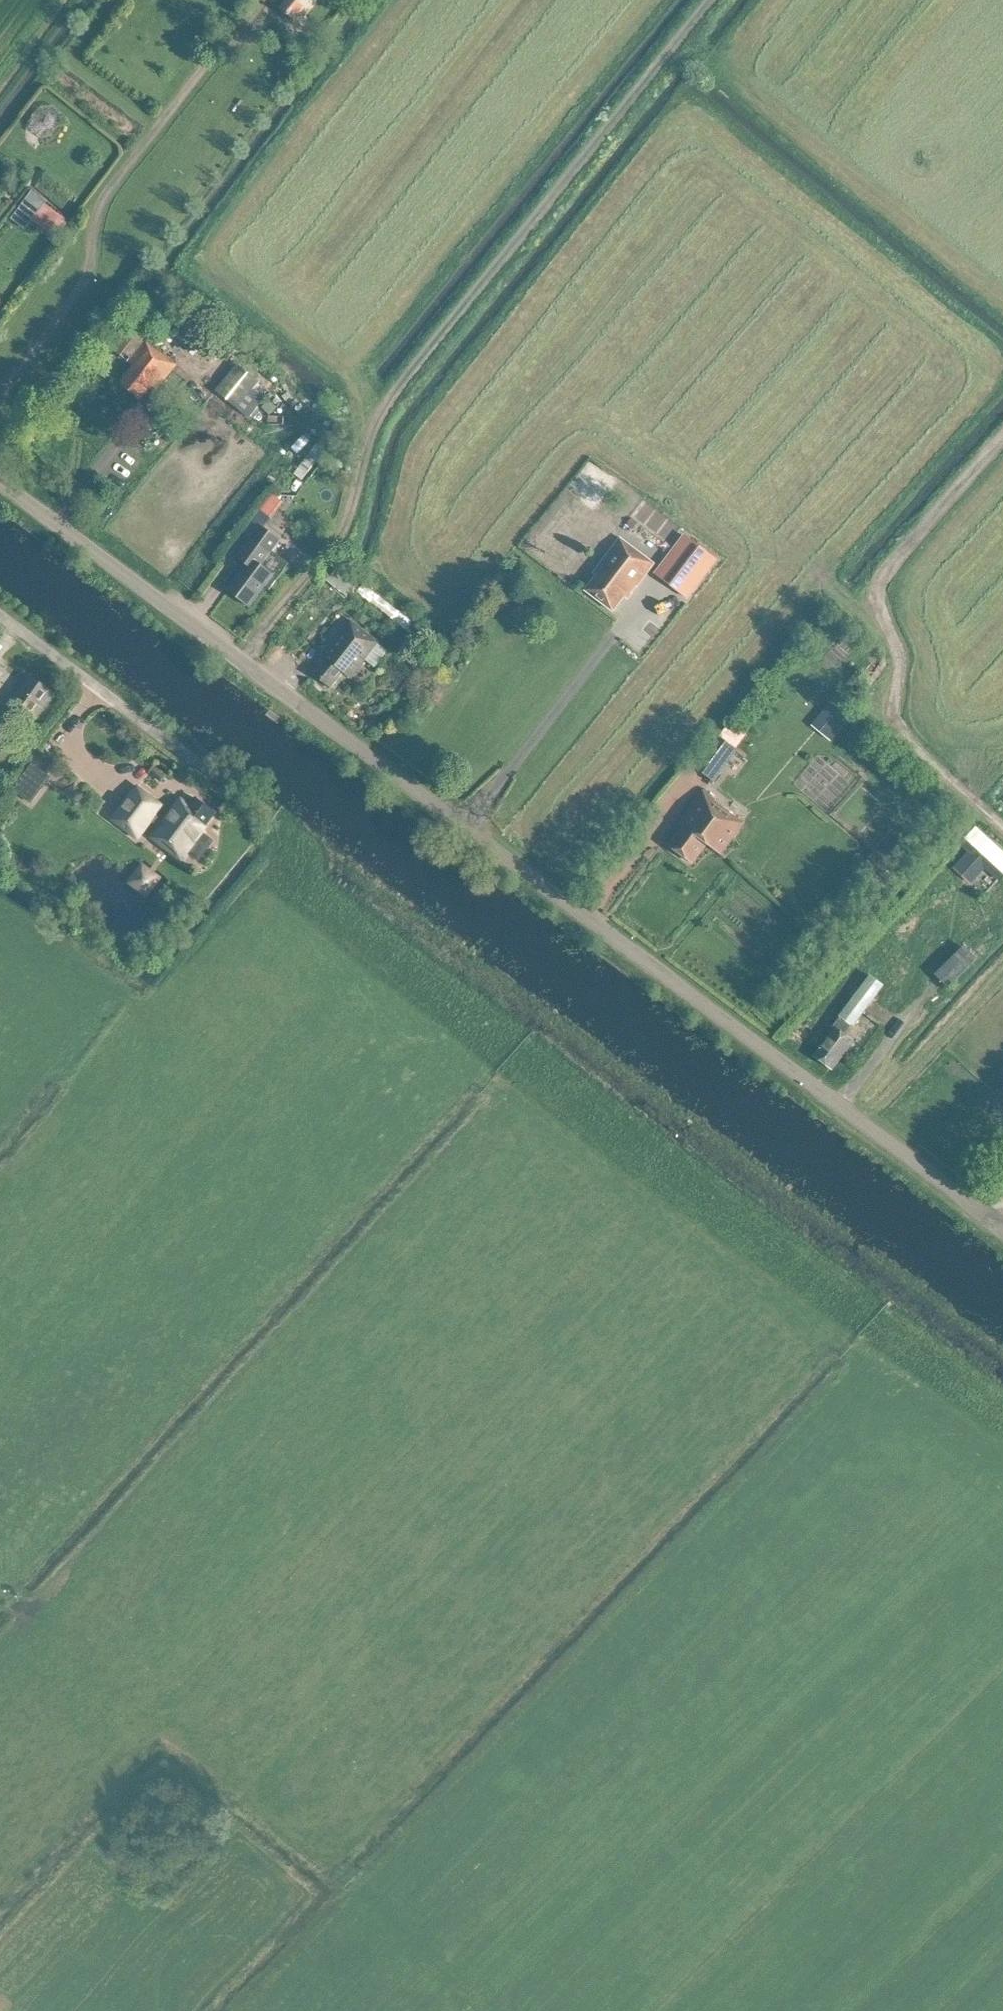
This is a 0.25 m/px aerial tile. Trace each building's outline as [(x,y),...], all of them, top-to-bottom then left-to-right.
[(281,9),(294,20),(298,16),(302,19),(317,0),(289,0),(281,9)] [(61,209),(73,195),(46,174),(35,189),(61,209)] [(68,223),(45,206),(46,204),(34,195),(25,204),(37,214),(32,221),(56,238),(68,223)] [(160,386),(176,365),(146,341),(164,317),(145,302),(110,347),(135,366),(121,384),(141,399),(154,381),(160,386)] [(249,417),(265,398),(254,389),(260,381),(237,363),(215,390),(249,417)] [(327,449),(318,442),(294,474),(303,481),(327,449)] [(592,505),(600,494),(583,481),(574,491),(592,505)] [(285,505),(274,496),(262,512),(273,520),(285,505)] [(611,522),(598,511),(588,524),(601,535),(611,522)] [(627,525),(633,530),(639,524),(633,519),(627,525)] [(270,590),(290,563),(273,551),(282,540),(262,526),(237,558),(247,566),(228,591),(249,607),(264,586),(270,590)] [(715,559),(684,536),(655,575),(686,598),(715,559)] [(628,598),(633,591),(654,564),(620,539),(594,573),(597,575),(586,591),(613,611),(625,596),(628,598)] [(351,678),(379,643),(351,621),(323,656),(327,659),(314,674),(331,687),(344,672),(351,678)] [(49,691),(33,679),(30,684),(25,680),(10,701),(12,702),(3,714),(25,730),(34,718),(35,719),(50,699),(45,695),(49,691)] [(841,731),(851,718),(831,702),(821,714),(841,731)] [(714,781),(738,750),(717,734),(694,765),(714,781)] [(51,777),(33,763),(13,790),(31,804),(51,777)] [(214,841),(204,834),(204,833),(202,831),(216,813),(197,799),(187,811),(178,804),(171,815),(161,808),(162,806),(138,788),(114,820),(138,838),(151,821),(161,828),(158,831),(189,854),(189,853),(200,861),(214,841)] [(722,854),(744,824),(714,801),(715,800),(704,791),(680,823),(684,826),(669,846),(693,864),(708,844),(722,854)] [(991,863),(1002,873),(1002,856),(977,832),(968,842),(973,847),(991,863)] [(991,863),(973,847),(954,868),(971,885),(991,863)] [(148,894),(160,878),(143,866),(131,882),(148,894)] [(902,987),(897,983),(946,930),(925,910),(844,998),(870,1021),(902,987)] [(979,960),(965,946),(935,975),(949,989),(979,960)] [(837,1025),(815,1054),(834,1069),(857,1040),(837,1025)]
